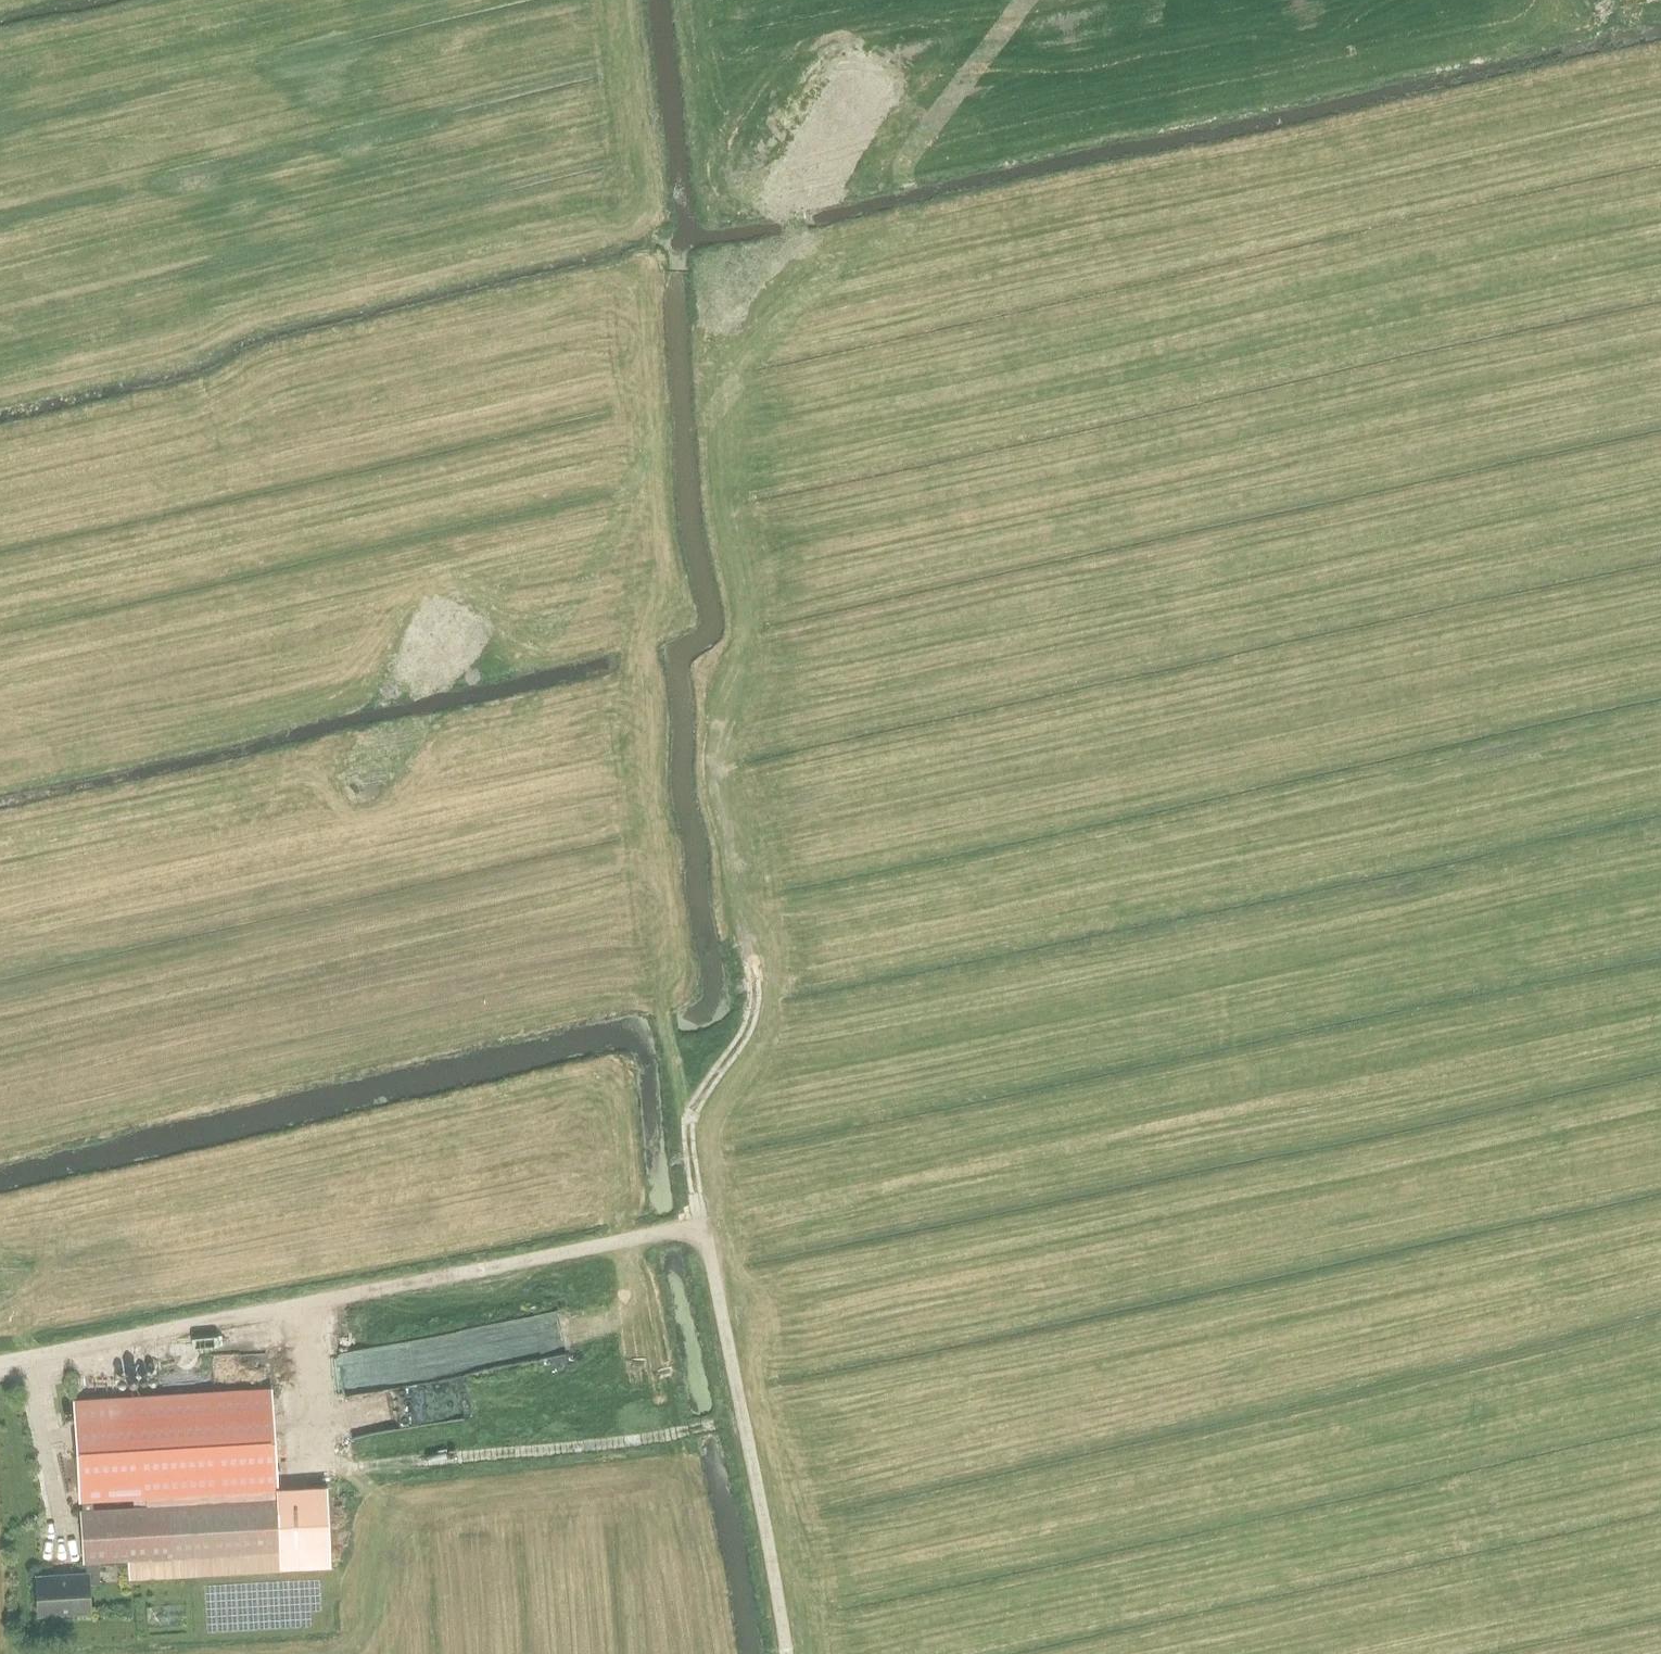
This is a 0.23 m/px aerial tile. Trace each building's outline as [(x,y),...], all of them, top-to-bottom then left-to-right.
[(36,1576),(38,1615),(90,1612),(89,1584),(100,1583),(99,1561),(127,1560),(128,1578),(330,1566),(325,1484),(278,1487),(271,1388),(74,1400),(80,1501),(82,1501),(83,1510),(81,1510),(84,1562),(86,1562),(87,1573),(36,1576)]
